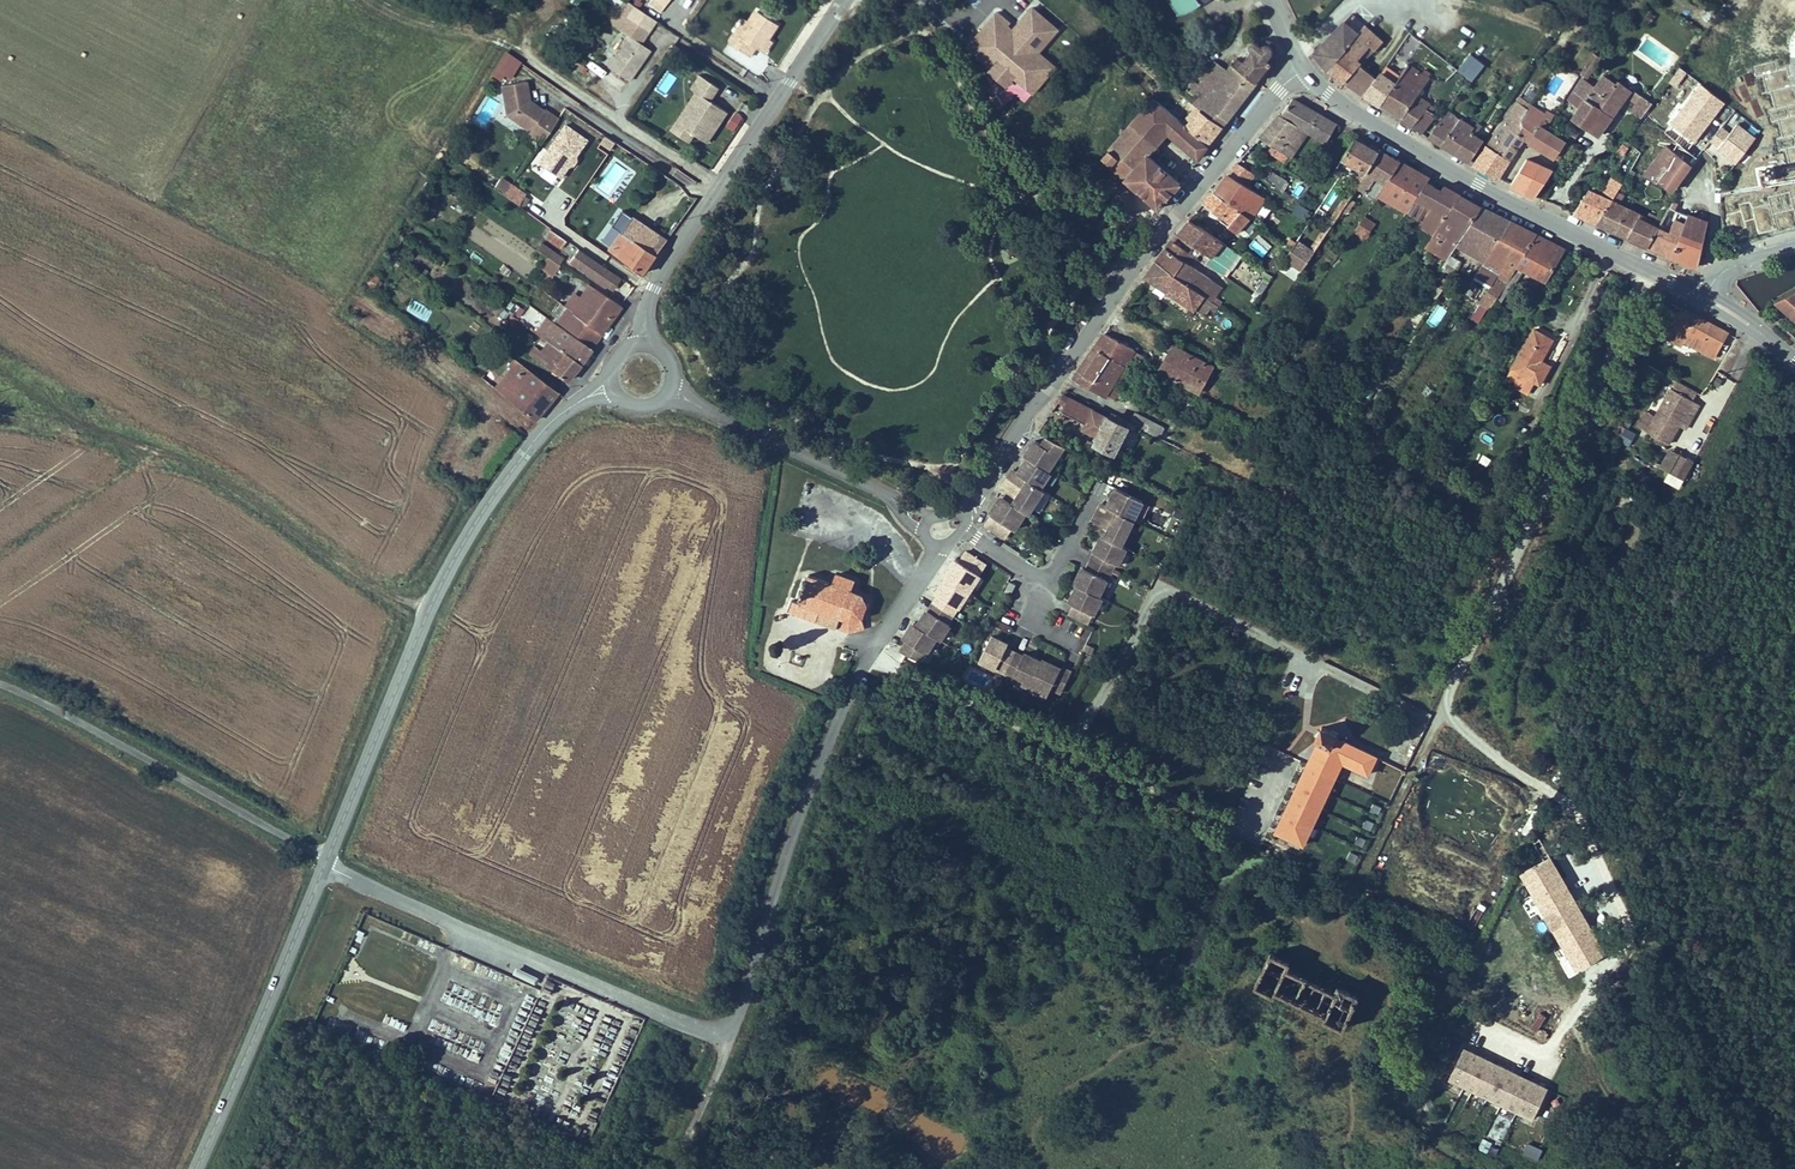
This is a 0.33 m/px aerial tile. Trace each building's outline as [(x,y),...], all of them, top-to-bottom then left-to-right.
[(666,7),(655,0),(652,0),(648,6),(661,14),(666,7)] [(1183,13),(1190,12),(1199,7),(1204,4),(1204,3),(1202,0),(1173,0),(1183,13)] [(653,22),(632,8),(624,20),(631,25),(624,36),(627,38),(606,69),(627,83),(648,52),(638,45),(653,22)] [(778,26),(756,12),(749,24),(739,40),(734,36),(728,45),(750,58),(755,49),(761,52),(768,40),(778,26)] [(1021,34),(999,15),(972,47),(996,67),(1002,60),(1020,74),(1018,77),(1035,92),(1057,66),(1043,52),(1062,30),(1042,13),(1021,34)] [(1345,48),(1359,32),(1346,20),(1315,52),(1330,68),(1346,49),(1345,48)] [(744,21),(734,36),(739,40),(749,24),(744,21)] [(1220,22),(1212,31),(1221,38),(1228,28),(1220,22)] [(1367,22),(1359,32),(1345,48),(1346,49),(1330,68),(1346,80),(1361,64),(1362,64),(1378,49),(1387,39),(1367,22)] [(1258,82),(1273,61),(1270,59),(1274,53),(1276,49),(1275,46),(1273,43),(1270,42),(1267,42),(1262,44),(1256,39),(1253,39),(1251,39),(1250,42),(1252,46),(1252,48),(1244,59),(1239,56),(1233,64),(1258,82)] [(768,40),(761,52),(764,55),(772,43),(768,40)] [(1382,71),(1395,53),(1391,50),(1386,56),(1378,49),(1362,64),(1376,78),(1382,71)] [(1398,81),(1411,65),(1395,53),(1382,71),(1396,81),(1398,81)] [(1597,57),(1591,53),(1579,74),(1585,78),(1597,57)] [(507,55),(493,77),(500,82),(504,76),(509,79),(520,63),(507,55)] [(1228,69),(1230,67),(1219,58),(1218,58),(1216,61),(1216,62),(1227,69),(1228,69)] [(1224,124),(1258,82),(1233,64),(1230,67),(1228,69),(1227,69),(1216,62),(1213,66),(1208,62),(1203,69),(1207,72),(1198,83),(1192,78),(1185,86),(1197,97),(1192,103),(1209,112),(1224,124)] [(579,63),(569,72),(578,81),(588,72),(579,63)] [(1364,93),(1376,78),(1362,64),(1361,64),(1346,80),(1364,93)] [(1414,126),(1426,110),(1431,103),(1419,94),(1430,79),(1411,65),(1398,81),(1396,81),(1382,101),(1405,115),(1403,119),(1414,126)] [(1382,101),(1396,81),(1382,71),(1376,78),(1364,93),(1380,104),(1382,101)] [(1599,135),(1619,104),(1609,96),(1617,84),(1604,75),(1593,89),(1580,80),(1566,101),(1578,109),(1573,116),(1599,135)] [(718,89),(700,78),(691,92),(696,95),(688,109),(693,112),(683,129),(709,145),(728,113),(710,102),(718,89)] [(527,82),(501,87),(508,117),(529,132),(527,135),(541,145),(559,120),(545,109),(543,111),(531,103),(527,82)] [(1619,104),(1627,92),(1617,84),(1609,96),(1619,104)] [(1640,119),(1651,104),(1636,93),(1635,91),(1628,100),(1634,105),(1630,111),(1640,119)] [(1725,123),(1736,111),(1713,94),(1701,112),(1721,127),(1723,126),(1723,125),(1725,123)] [(1511,158),(1524,138),(1520,132),(1514,129),(1531,103),(1519,96),(1488,144),(1511,158)] [(1197,159),(1209,144),(1185,123),(1154,97),(1107,149),(1102,146),(1097,151),(1159,209),(1181,182),(1151,154),(1168,133),(1197,159)] [(1327,140),(1338,123),(1296,99),(1282,114),(1300,125),(1290,138),(1300,145),(1294,155),(1295,156),(1311,132),(1327,140)] [(1209,144),(1224,124),(1209,112),(1192,103),(1191,102),(1188,106),(1195,112),(1185,123),(1209,144)] [(1554,156),(1565,139),(1547,126),(1554,114),(1547,110),(1546,113),(1531,103),(1514,129),(1520,132),(1524,138),(1554,156)] [(693,112),(688,109),(673,133),(690,144),(695,137),(683,129),(693,112)] [(1424,132),(1435,116),(1426,110),(1414,126),(1424,132)] [(1290,138),(1300,125),(1282,114),(1281,114),(1263,135),(1282,148),(1290,138)] [(1456,152),(1471,131),(1445,114),(1430,136),(1456,152)] [(734,115),(725,127),(733,133),(742,120),(734,115)] [(1718,146),(1735,161),(1756,136),(1738,122),(1731,131),(1723,125),(1723,126),(1721,127),(1712,138),(1719,144),(1718,146)] [(562,179),(590,139),(568,124),(540,164),(562,179)] [(1703,149),(1706,145),(1685,130),(1677,141),(1698,156),(1703,149)] [(1469,160),(1483,138),(1471,131),(1456,152),(1469,160)] [(1368,171),(1380,150),(1358,136),(1345,156),(1364,168),(1368,171)] [(1294,155),(1300,145),(1290,138),(1282,148),(1294,155)] [(1677,141),(1671,149),(1690,165),(1698,156),(1677,141)] [(1499,177),(1511,158),(1488,144),(1475,164),(1499,177)] [(1626,148),(1621,144),(1614,153),(1620,156),(1626,148)] [(1672,188),(1690,165),(1671,149),(1665,145),(1644,173),(1655,181),(1658,180),(1672,188)] [(1381,194),(1402,160),(1382,148),(1380,150),(1368,171),(1360,184),(1379,196),(1381,194)] [(1512,183),(1526,190),(1534,176),(1534,174),(1540,163),(1529,157),(1528,158),(1512,183)] [(1428,181),(1431,176),(1402,160),(1381,194),(1409,210),(1428,181)] [(1249,185),(1258,172),(1241,162),(1232,173),(1249,185)] [(1536,195),(1553,168),(1545,165),(1540,163),(1534,174),(1534,176),(1526,190),(1536,195)] [(1360,184),(1368,171),(1364,168),(1313,248),(1316,250),(1360,184)] [(1279,186),(1285,191),(1290,183),(1287,181),(1287,180),(1287,179),(1275,171),(1271,177),(1281,184),(1279,186)] [(1251,215),(1265,196),(1249,185),(1232,173),(1229,176),(1218,192),(1251,215)] [(1597,222),(1612,198),(1620,184),(1611,178),(1598,195),(1590,189),(1589,189),(1575,211),(1597,222)] [(526,194),(502,179),(494,190),(519,206),(526,194)] [(1420,225),(1434,235),(1461,194),(1445,184),(1442,189),(1428,181),(1409,210),(1423,220),(1420,225)] [(1239,230),(1251,215),(1218,192),(1216,190),(1207,201),(1225,214),(1223,218),(1239,230)] [(1457,243),(1482,205),(1461,194),(1434,235),(1431,240),(1427,245),(1448,257),(1457,243)] [(1625,236),(1647,245),(1657,227),(1645,222),(1649,214),(1612,198),(1597,222),(1625,236)] [(1647,245),(1673,256),(1689,213),(1675,208),(1677,203),(1671,201),(1657,227),(1647,245)] [(1675,208),(1689,213),(1690,210),(1690,208),(1677,203),(1675,208)] [(1261,205),(1257,217),(1266,220),(1270,208),(1261,205)] [(1488,256),(1511,220),(1482,205),(1457,243),(1474,253),(1476,249),(1488,256)] [(430,231),(439,223),(429,213),(420,222),(430,231)] [(1673,256),(1698,266),(1707,220),(1689,213),(1673,256)] [(1374,220),(1367,215),(1358,228),(1369,235),(1371,231),(1368,230),(1374,220)] [(646,275),(671,240),(637,219),(621,242),(600,229),(593,239),(646,275)] [(1226,276),(1243,253),(1211,232),(1192,219),(1180,233),(1187,237),(1207,253),(1208,255),(1204,261),(1226,276)] [(1505,284),(1537,234),(1511,220),(1488,256),(1504,265),(1491,286),(1483,299),(1492,304),(1505,284)] [(1239,235),(1246,240),(1256,227),(1250,222),(1239,235)] [(561,250),(566,243),(555,236),(547,231),(543,238),(561,250)] [(1546,279),(1565,248),(1537,234),(1505,284),(1510,287),(1513,282),(1516,284),(1525,269),(1526,268),(1546,279)] [(1304,269),(1316,250),(1313,248),(1300,239),(1295,246),(1287,258),(1304,269)] [(1208,295),(1217,280),(1191,262),(1195,256),(1173,240),(1159,260),(1208,295)] [(536,252),(562,269),(567,261),(566,260),(542,243),(536,252)] [(1277,267),(1291,247),(1285,243),(1272,264),(1277,267)] [(571,258),(574,252),(568,248),(565,254),(571,258)] [(578,268),(586,256),(579,252),(572,264),(578,268)] [(608,288),(615,276),(586,256),(578,268),(577,270),(606,289),(607,289),(608,288)] [(1491,286),(1504,265),(1488,256),(1475,276),(1491,286)] [(1216,311),(1221,304),(1220,304),(1208,295),(1159,260),(1147,276),(1196,311),(1197,308),(1202,302),(1210,307),(1216,311)] [(614,292),(621,280),(615,276),(608,288),(614,292)] [(1208,295),(1220,304),(1222,300),(1222,299),(1218,295),(1225,286),(1217,280),(1208,295)] [(1478,285),(1471,281),(1466,289),(1473,293),(1478,285)] [(603,335),(621,306),(587,284),(579,295),(577,294),(567,308),(601,334),(603,335)] [(1497,307),(1510,287),(1505,284),(1492,304),(1497,307)] [(1775,300),(1794,319),(1794,288),(1775,300)] [(1205,314),(1210,307),(1202,302),(1197,308),(1205,314)] [(409,315),(427,319),(430,306),(411,303),(409,315)] [(1714,356),(1727,332),(1670,303),(1662,319),(1667,321),(1660,336),(1681,346),(1683,342),(1713,356),(1714,356)] [(590,348),(601,334),(567,308),(563,305),(552,321),(590,348)] [(578,364),(590,348),(552,321),(548,318),(542,327),(539,326),(535,332),(546,340),(578,364)] [(1066,344),(1077,329),(1064,320),(1055,333),(1054,336),(1066,344)] [(1536,382),(1541,384),(1552,365),(1543,360),(1555,339),(1537,329),(1507,380),(1530,393),(1536,382)] [(1109,358),(1134,371),(1142,357),(1143,356),(1104,335),(1093,350),(1109,358)] [(565,381),(578,364),(546,340),(540,349),(532,344),(526,351),(565,381)] [(1160,370),(1199,391),(1212,365),(1176,346),(1169,359),(1166,357),(1160,370)] [(1091,386),(1109,358),(1093,350),(1075,377),(1091,386)] [(537,421),(559,392),(517,358),(510,366),(513,369),(512,372),(499,388),(537,421)] [(1130,384),(1137,373),(1134,371),(1109,358),(1091,386),(1107,395),(1118,378),(1125,382),(1130,384)] [(1115,399),(1125,382),(1118,378),(1107,395),(1115,399)] [(1676,425),(1691,401),(1669,388),(1643,432),(1665,444),(1676,425)] [(1115,452),(1128,428),(1127,427),(1130,421),(1117,414),(1107,409),(1105,413),(1065,393),(1062,398),(1068,401),(1064,410),(1085,421),(1082,428),(1096,435),(1093,441),(1115,452)] [(1411,400),(1405,417),(1414,420),(1420,404),(1411,400)] [(1697,404),(1691,401),(1676,425),(1682,428),(1697,404)] [(1146,429),(1160,436),(1165,427),(1157,423),(1137,413),(1132,422),(1138,425),(1146,429)] [(1128,428),(1134,431),(1138,425),(1132,422),(1130,421),(1127,427),(1128,428)] [(1630,445),(1636,434),(1626,429),(1620,440),(1630,445)] [(1065,444),(1048,435),(1042,443),(1036,439),(1026,454),(1029,456),(1049,469),(1065,444)] [(1658,465),(1667,470),(1676,453),(1667,447),(1658,465)] [(1667,470),(1681,479),(1691,461),(1676,453),(1667,470)] [(1015,467),(1009,475),(1023,485),(1028,477),(1042,486),(1051,471),(1049,469),(1029,456),(1019,470),(1015,467)] [(1681,479),(1667,470),(1662,479),(1676,487),(1681,479)] [(1023,485),(1009,475),(1003,483),(1012,489),(1016,492),(1011,499),(1027,510),(1030,511),(1045,488),(1042,486),(1028,477),(1023,485)] [(1115,508),(1131,516),(1136,506),(1133,505),(1138,495),(1115,483),(1110,493),(1114,496),(1113,499),(1110,498),(1107,503),(1105,503),(1099,499),(1095,508),(1111,516),(1115,508)] [(1482,491),(1496,498),(1499,491),(1499,490),(1486,483),(1482,491)] [(1007,496),(1011,499),(1016,492),(1012,489),(1007,496)] [(1114,496),(1110,493),(1105,503),(1107,503),(1110,498),(1113,499),(1114,496)] [(1007,496),(1005,495),(1001,500),(1004,502),(1002,505),(997,502),(991,511),(993,512),(987,521),(1009,535),(1014,526),(1013,526),(1019,516),(1022,518),(1027,510),(1011,499),(1007,496)] [(1091,517),(1099,521),(1104,523),(1100,531),(1119,541),(1131,516),(1115,508),(1111,516),(1095,508),(1091,517)] [(1022,518),(1019,516),(1013,526),(1014,526),(1016,527),(1022,518)] [(1095,529),(1100,531),(1104,523),(1099,521),(1095,529)] [(1119,541),(1100,531),(1092,549),(1093,549),(1090,556),(1110,566),(1114,558),(1117,560),(1125,543),(1119,541)] [(977,554),(966,547),(960,556),(957,554),(951,564),(955,567),(953,570),(951,568),(948,572),(971,587),(975,579),(973,578),(978,569),(981,570),(988,561),(977,554)] [(1110,566),(1090,556),(1085,566),(1081,564),(1074,579),(1077,580),(1098,590),(1110,566)] [(951,568),(953,570),(955,567),(951,564),(946,571),(948,572),(951,568)] [(973,578),(975,579),(981,570),(978,569),(973,578)] [(971,587),(948,572),(937,588),(941,590),(936,597),(955,609),(959,603),(960,604),(971,587)] [(855,581),(836,573),(831,584),(850,592),(855,581)] [(806,574),(796,600),(791,597),(786,608),(846,633),(864,629),(862,620),(866,608),(862,597),(850,592),(831,584),(806,574)] [(1098,590),(1077,580),(1069,597),(1073,599),(1069,607),(1089,617),(1101,592),(1098,590)] [(955,609),(936,597),(930,606),(929,605),(920,619),(940,631),(943,634),(952,620),(949,618),(955,609)] [(910,635),(904,645),(924,656),(940,631),(920,619),(916,617),(906,632),(910,635)] [(1009,637),(992,629),(981,653),(1006,666),(1015,646),(1007,642),(1009,637)] [(1023,650),(1015,646),(1006,666),(1014,670),(1013,671),(1029,679),(1041,654),(1025,647),(1023,650)] [(1048,661),(1051,657),(1042,652),(1041,654),(1047,657),(1045,660),(1048,661)] [(1062,685),(1071,665),(1061,660),(1060,661),(1051,657),(1048,661),(1045,660),(1047,657),(1041,654),(1029,679),(1038,683),(1040,680),(1050,685),(1052,680),(1062,685)] [(1367,775),(1376,755),(1335,735),(1335,733),(1320,725),(1312,740),(1314,742),(1272,831),(1301,845),(1303,845),(1343,764),(1364,774),(1367,775)] [(1360,734),(1358,742),(1376,747),(1378,739),(1360,734)] [(1479,821),(1497,827),(1502,811),(1484,806),(1479,821)] [(1576,972),(1605,954),(1535,834),(1522,842),(1534,864),(1519,873),(1576,972)] [(1468,923),(1476,927),(1483,915),(1475,910),(1468,923)] [(353,941),(362,943),(365,933),(357,930),(353,941)] [(1317,1022),(1340,1034),(1357,998),(1334,986),(1332,990),(1287,967),(1288,964),(1267,953),(1249,990),(1271,1001),(1274,997),(1318,1019),(1317,1022)] [(1539,1042),(1544,1037),(1538,1030),(1545,1023),(1540,1018),(1527,1031),(1539,1042)] [(1447,1079),(1527,1118),(1542,1089),(1462,1049),(1447,1079)] [(1478,1150),(1488,1153),(1492,1142),(1482,1139),(1478,1150)] [(1537,1161),(1543,1150),(1527,1143),(1522,1154),(1537,1161)]
